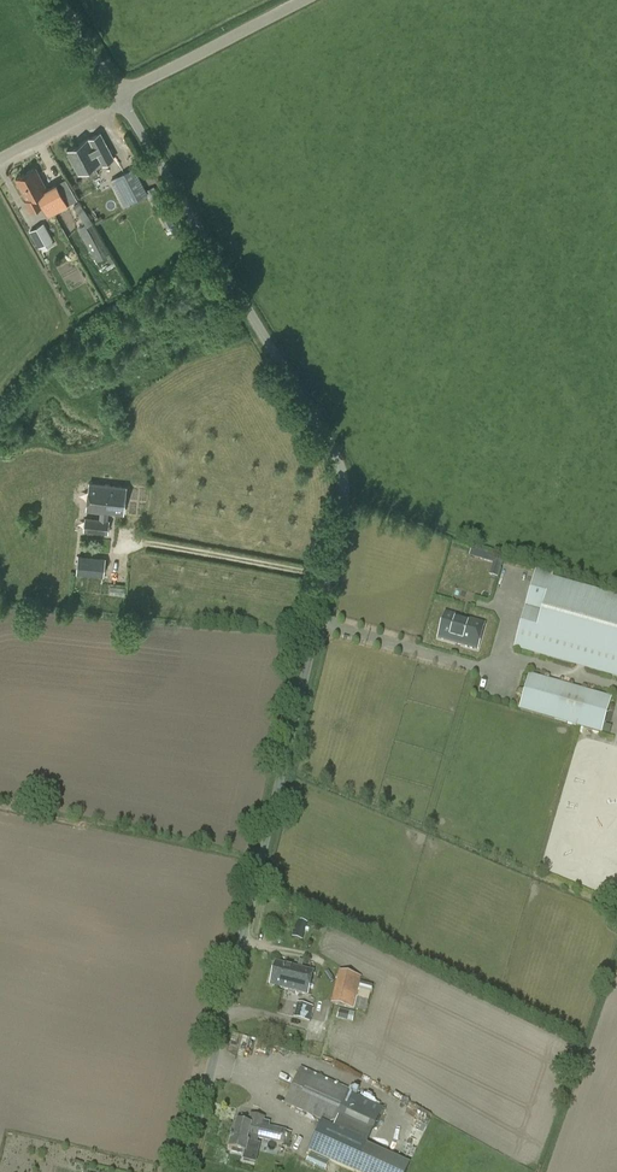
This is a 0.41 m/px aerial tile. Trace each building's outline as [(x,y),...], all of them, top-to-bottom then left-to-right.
[(79,144),(67,150),(79,173),(85,170),(90,179),(99,174),(96,168),(114,159),(101,133),(91,138),(89,134),(77,140),(79,144)] [(36,167),(26,173),(43,204),(49,215),(68,205),(56,184),(47,189),(36,167)] [(134,168),(111,181),(125,206),(147,194),(134,168)] [(43,204),(26,173),(15,178),(27,200),(26,201),(31,210),(43,204)] [(53,240),(44,223),(29,231),(39,248),(40,247),(42,251),(54,244),(52,241),(53,240)] [(86,225),(78,230),(95,257),(102,253),(105,257),(109,265),(114,262),(91,224),(87,226),(86,225)] [(127,487),(89,483),(86,509),(124,514),(127,487)] [(469,557),(495,565),(497,556),(472,548),(469,557)] [(77,575),(104,578),(105,559),(79,556),(77,575)] [(552,580),(553,576),(537,571),(516,646),(616,675),(616,598),(552,580)] [(438,639),(477,651),(485,624),(445,613),(438,639)] [(530,675),(520,711),(601,734),(611,699),(530,675)] [(307,923),(297,920),(292,937),(302,941),(307,923)] [(297,968),(294,968),(276,963),(270,986),(307,995),(313,972),(302,970),(304,962),(299,961),(297,968)] [(353,1010),(361,977),(339,972),(331,1004),(353,1010)] [(360,984),(359,998),(371,1000),(372,986),(360,984)] [(313,1008),(297,1004),(293,1018),(309,1022),(313,1008)] [(368,1143),(383,1108),(349,1092),(349,1090),(300,1068),(284,1104),(321,1121),(308,1152),(351,1171),(354,1171),(368,1143)] [(283,1144),(286,1132),(250,1123),(249,1125),(237,1122),(233,1139),(232,1139),(230,1148),(245,1152),(248,1142),(246,1142),(248,1136),(283,1144)]
